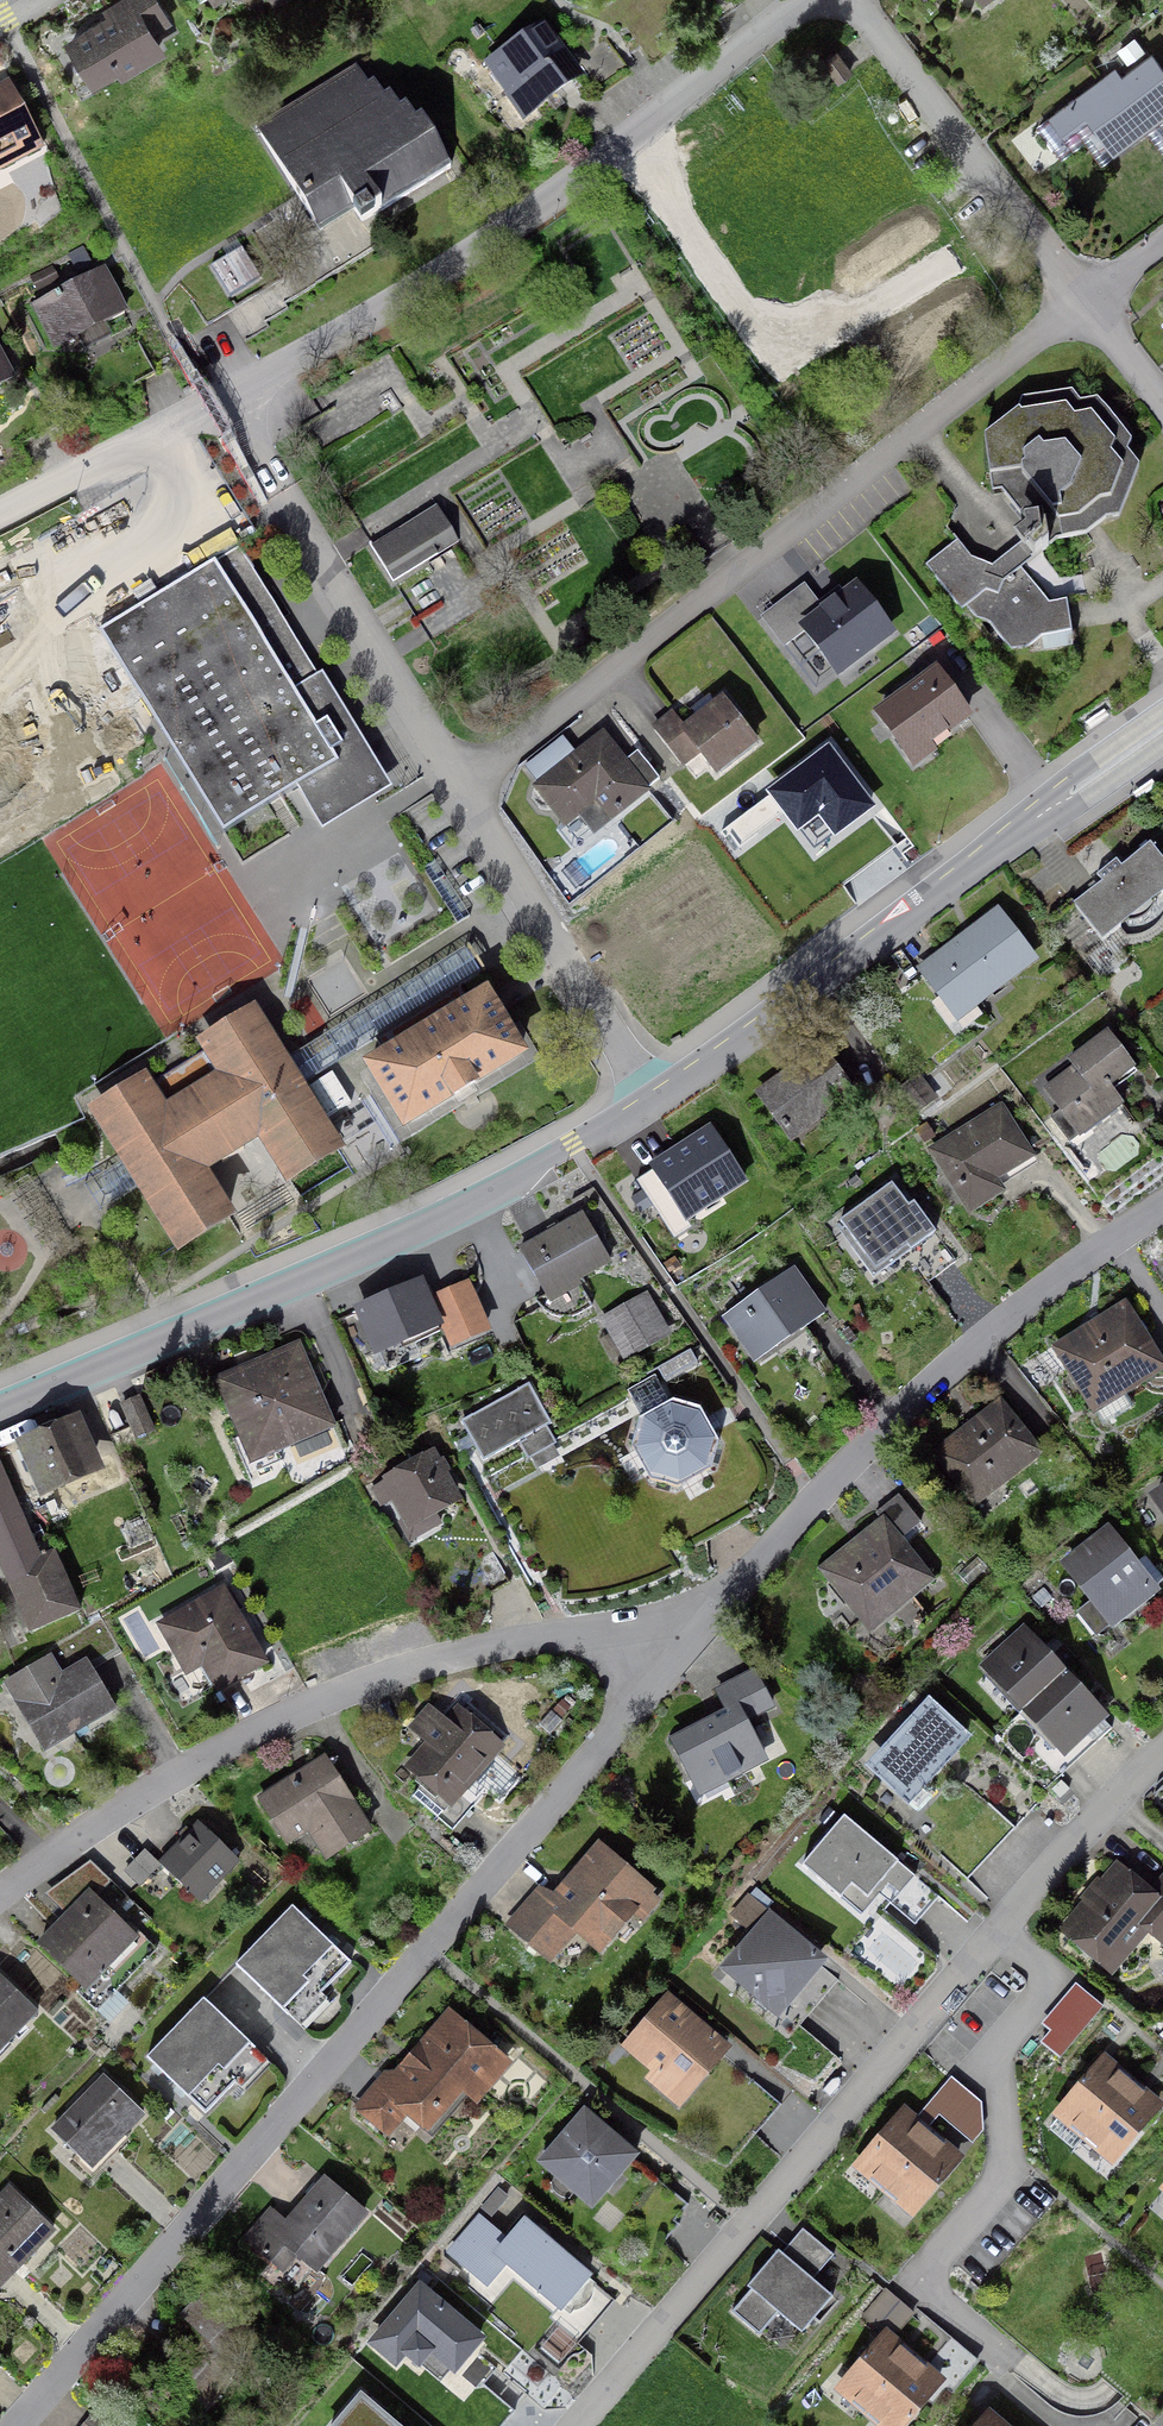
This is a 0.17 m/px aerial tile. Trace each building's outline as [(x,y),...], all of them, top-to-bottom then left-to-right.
[(159,0),(116,0),(102,9),(106,15),(63,41),(92,88),(117,73),(121,80),(168,52),(155,32),(172,22),(159,0)] [(523,121),(585,78),(545,20),(483,62),(523,121)] [(1117,49),(1128,64),(1146,51),(1136,36),(1117,49)] [(852,72),(836,50),(821,62),(836,83),(852,72)] [(1085,141),(1100,161),(1162,114),(1162,66),(1152,52),(1122,75),(1116,67),(1049,117),(1048,116),(1036,125),(1062,159),(1085,141)] [(361,223),(452,168),(422,118),(416,121),(406,105),(400,109),(390,92),(384,95),(374,79),(368,83),(357,64),(254,127),(299,202),(318,232),(353,211),(361,223)] [(45,151),(9,80),(0,84),(0,173),(45,151)] [(1149,133),(1162,151),(1162,123),(1149,133)] [(78,274),(94,266),(83,246),(68,254),(78,274)] [(210,267),(228,299),(261,281),(242,249),(210,267)] [(61,280),(54,265),(31,277),(39,292),(61,280)] [(106,323),(129,312),(105,267),(31,305),(54,350),(79,337),(90,358),(111,347),(106,339),(112,336),(106,323)] [(17,378),(0,345),(0,387),(17,378)] [(1018,545),(1030,560),(1056,541),(1086,537),(1106,521),(1119,520),(1140,468),(1129,453),(1132,443),(1098,399),(1080,401),(1071,389),(1022,396),(1018,410),(984,436),(992,492),(1002,491),(1025,523),(1026,534),(1015,542),(1018,545)] [(393,582),(459,542),(436,505),(371,545),(393,582)] [(1043,651),(1074,647),(1067,600),(1049,603),(1021,567),(1030,560),(1018,545),(992,565),(971,557),(958,540),(926,565),(962,611),(967,607),(977,620),(991,624),(1011,651),(1027,649),(1041,637),(1043,651)] [(318,675),(239,545),(98,630),(223,835),(296,790),(322,832),(394,789),(323,672),(318,675)] [(429,564),(434,572),(456,557),(451,550),(429,564)] [(411,589),(416,597),(433,587),(428,579),(411,589)] [(837,679),(897,634),(857,581),(843,591),(797,626),(834,674),(837,679)] [(815,689),(834,674),(797,626),(843,591),(839,586),(819,601),(805,583),(760,616),(815,689)] [(442,599),(436,590),(419,601),(425,610),(442,599)] [(976,720),(936,665),(872,712),(913,767),(976,720)] [(672,710),(651,727),(684,768),(699,756),(717,779),(761,744),(722,695),(714,702),(709,695),(691,710),(696,716),(684,725),(672,710)] [(1110,718),(1105,710),(1085,724),(1090,732),(1110,718)] [(627,759),(605,729),(575,752),(563,737),(525,767),(537,783),(532,787),(565,829),(561,832),(574,849),(651,791),(653,793),(664,784),(638,751),(627,759)] [(1152,781),(1132,794),(1137,801),(1157,788),(1152,781)] [(1102,882),(1072,904),(1102,943),(1162,896),(1162,861),(1151,845),(1122,866),(1117,860),(1097,875),(1102,882)] [(471,917),(435,858),(422,866),(457,925),(471,917)] [(1040,961),(999,907),(917,969),(958,1023),(1040,961)] [(288,1057),(305,1084),(482,975),(465,948),(288,1057)] [(402,1132),(529,1056),(488,988),(361,1064),(402,1132)] [(147,1073),(86,1110),(119,1163),(85,1184),(101,1210),(135,1189),(178,1257),(237,1220),(209,1175),(235,1159),(258,1144),(286,1189),(347,1151),(305,1084),(288,1057),(256,1005),(194,1043),(201,1054),(153,1083),(147,1073)] [(1043,1088),(1060,1111),(1051,1117),(1070,1144),(1125,1104),(1115,1090),(1139,1073),(1108,1031),(1067,1060),(1072,1067),(1043,1088)] [(790,1144),(858,1096),(822,1045),(754,1093),(790,1144)] [(918,1113),(938,1100),(921,1074),(901,1087),(918,1113)] [(1006,1193),(999,1182),(1036,1159),(1002,1103),(927,1149),(969,1216),(1006,1193)] [(925,1145),(936,1138),(927,1123),(916,1130),(925,1145)] [(713,1125),(629,1178),(666,1236),(749,1184),(713,1125)] [(839,1232),(873,1279),(912,1251),(919,1262),(936,1250),(928,1240),(936,1234),(914,1203),(909,1206),(893,1184),(839,1221),(844,1228),(839,1232)] [(582,1212),(518,1248),(550,1305),(583,1287),(580,1283),(612,1265),(582,1212)] [(721,1319),(754,1365),(827,1313),(795,1267),(721,1319)] [(431,1297),(423,1279),(352,1309),(373,1359),(381,1356),(388,1373),(422,1359),(416,1345),(442,1334),(446,1332),(431,1297)] [(469,1280),(449,1289),(471,1342),(492,1333),(469,1280)] [(449,1351),(471,1342),(449,1289),(431,1297),(446,1332),(442,1334),(449,1351)] [(624,1363),(672,1336),(647,1291),(599,1319),(609,1335),(599,1341),(611,1362),(621,1356),(624,1363)] [(1092,1411),(1160,1370),(1122,1307),(1054,1349),(1062,1362),(1054,1366),(1063,1380),(1070,1375),(1092,1411)] [(337,1429),(300,1342),(213,1378),(250,1466),(337,1429)] [(658,1368),(666,1382),(698,1363),(690,1350),(658,1368)] [(712,1473),(720,1444),(709,1425),(700,1410),(673,1402),(669,1404),(658,1384),(660,1383),(656,1375),(626,1391),(629,1399),(631,1398),(642,1419),(638,1422),(632,1448),(633,1451),(619,1458),(631,1484),(646,1476),(649,1482),(678,1491),(712,1473)] [(557,1444),(548,1427),(552,1424),(529,1383),(461,1422),(484,1463),(519,1443),(528,1460),(532,1458),(538,1470),(561,1457),(554,1446),(557,1444)] [(135,1440),(155,1432),(141,1397),(120,1405),(135,1440)] [(974,1509),(1045,1454),(1001,1398),(930,1453),(974,1509)] [(105,1473),(80,1415),(15,1443),(41,1501),(105,1473)] [(438,1517),(464,1503),(449,1474),(452,1472),(444,1459),(441,1460),(435,1449),(382,1478),(383,1482),(371,1488),(382,1508),(392,1503),(402,1521),(398,1523),(409,1544),(443,1526),(438,1517)] [(0,1461),(0,1569),(29,1636),(82,1614),(55,1551),(41,1557),(0,1461)] [(1147,1497),(1162,1520),(1162,1486),(1147,1497)] [(922,1524),(899,1495),(875,1514),(879,1519),(817,1568),(870,1635),(937,1582),(903,1539),(922,1524)] [(129,1531),(134,1543),(149,1536),(144,1525),(129,1531)] [(1161,1594),(1156,1587),(1162,1581),(1162,1578),(1145,1555),(1136,1562),(1108,1527),(1059,1565),(1089,1603),(1076,1614),(1096,1639),(1109,1629),(1112,1633),(1161,1594)] [(210,1556),(218,1572),(233,1564),(225,1548),(210,1556)] [(958,1574),(969,1586),(988,1569),(977,1557),(958,1574)] [(202,1668),(217,1695),(270,1665),(224,1586),(156,1625),(186,1677),(202,1668)] [(1024,1625),(979,1666),(988,1676),(981,1682),(1011,1714),(1014,1711),(1019,1716),(1067,1672),(1024,1625)] [(44,1753),(117,1711),(87,1659),(62,1673),(52,1655),(4,1683),(44,1753)] [(1110,1719),(1067,1672),(1019,1716),(1021,1718),(1015,1724),(1046,1759),(1056,1750),(1064,1760),(1110,1719)] [(747,1724),(773,1711),(753,1673),(715,1693),(725,1713),(674,1739),(702,1794),(766,1761),(747,1724)] [(541,1727),(551,1735),(575,1704),(565,1697),(541,1727)] [(865,1768),(908,1808),(972,1740),(929,1700),(865,1768)] [(458,1705),(445,1720),(428,1705),(407,1729),(424,1744),(403,1769),(423,1786),(412,1798),(452,1832),(474,1806),(463,1797),(506,1747),(458,1705)] [(325,1863),(374,1833),(325,1755),(256,1797),(287,1846),(307,1834),(325,1863)] [(818,1820),(827,1827),(837,1815),(829,1808),(818,1820)] [(940,1897),(844,1818),(802,1868),(862,1917),(879,1897),(915,1927),(940,1897)] [(240,1862),(197,1821),(158,1862),(162,1866),(200,1903),(240,1862)] [(140,1888),(162,1866),(158,1862),(146,1850),(124,1872),(140,1888)] [(646,1889),(602,1852),(558,1905),(539,1890),(510,1925),(548,1956),(576,1923),(601,1944),(646,1889)] [(1150,1890),(1116,1861),(1100,1880),(1097,1878),(1079,1900),(1082,1903),(1058,1932),(1113,1978),(1144,1940),(1156,1950),(1161,1945),(1162,1947),(1162,1875),(1150,1890)] [(45,1895),(65,1915),(89,1890),(98,1899),(112,1881),(90,1862),(45,1895)] [(733,1926),(745,1936),(773,1903),(756,1888),(750,1896),(748,1894),(730,1916),(737,1921),(733,1926)] [(139,1932),(135,1935),(98,1899),(89,1890),(65,1915),(35,1945),(80,1989),(76,1993),(108,2025),(129,2003),(118,1993),(159,1951),(139,1932)] [(302,2030),(329,2002),(322,1996),(352,1965),(318,1933),(292,1908),(236,1966),(302,2030)] [(815,1963),(770,1925),(732,1970),(777,2008),(815,1963)] [(0,1977),(0,2055),(39,2015),(0,1977)] [(1050,2033),(1069,2049),(1103,2010),(1075,1986),(1041,2025),(1050,2033)] [(204,2115),(234,2084),(227,2078),(254,2050),(202,2000),(146,2059),(174,2087),(204,2115)] [(719,2048),(668,2003),(632,2045),(661,2070),(652,2081),(674,2100),(719,2048)] [(395,2072),(383,2072),(353,2110),(389,2140),(407,2121),(428,2137),(462,2097),(477,2107),(513,2067),(449,2009),(395,2072)] [(1040,2044),(1059,2061),(1069,2049),(1050,2033),(1040,2044)] [(1162,2109),(1162,2104),(1144,2088),(1108,2057),(1105,2054),(1052,2117),(1112,2168),(1162,2109)] [(71,2151),(93,2172),(146,2117),(103,2076),(50,2131),(71,2151)] [(985,2132),(983,2104),(951,2078),(918,2120),(923,2124),(929,2130),(939,2117),(973,2146),(985,2132)] [(60,2098),(56,2095),(42,2110),(46,2114),(60,2098)] [(537,2166),(593,2213),(608,2195),(664,2242),(680,2224),(675,2220),(688,2204),(637,2162),(641,2157),(584,2110),(537,2166)] [(906,2110),(857,2167),(913,2214),(962,2157),(944,2142),(929,2130),(923,2124),(918,2120),(906,2110)] [(316,2276),(369,2215),(324,2177),(285,2221),(270,2208),(243,2239),(284,2276),(298,2260),(316,2276)] [(0,2196),(0,2292),(21,2270),(57,2234),(9,2187),(0,2196)] [(509,2197),(498,2188),(480,2209),(491,2218),(509,2197)] [(508,2239),(479,2214),(445,2253),(488,2289),(505,2270),(561,2317),(594,2278),(524,2220),(508,2239)] [(802,2337),(835,2299),(814,2281),(835,2257),(803,2230),(783,2254),(779,2250),(746,2289),(750,2292),(732,2314),(759,2338),(778,2316),(802,2337)] [(487,2341),(418,2284),(366,2347),(396,2372),(406,2361),(419,2372),(430,2359),(455,2380),(487,2341)] [(188,2355),(181,2349),(151,2383),(176,2402),(181,2400),(202,2419),(265,2346),(208,2287),(180,2315),(203,2338),(188,2355)] [(917,2315),(885,2288),(860,2317),(884,2338),(888,2334),(895,2340),(917,2315)] [(559,2367),(576,2346),(557,2330),(540,2351),(559,2367)] [(888,2334),(884,2338),(843,2387),(888,2425),(898,2425),(939,2379),(919,2361),(905,2349),(895,2340),(888,2334)] [(335,2425),(396,2425),(361,2396),(335,2425)] [(93,2414),(83,2425),(107,2425),(93,2414)] [(992,2418),(985,2425),(1002,2425),(992,2418)]
